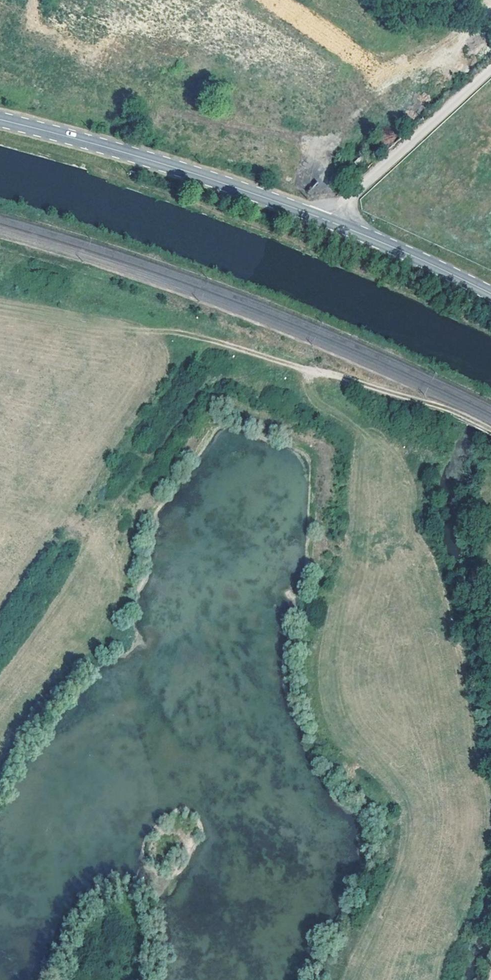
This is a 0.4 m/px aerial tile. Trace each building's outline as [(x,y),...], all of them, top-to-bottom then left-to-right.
[(390,130),(381,139),(387,146),(397,136),(390,130)]
